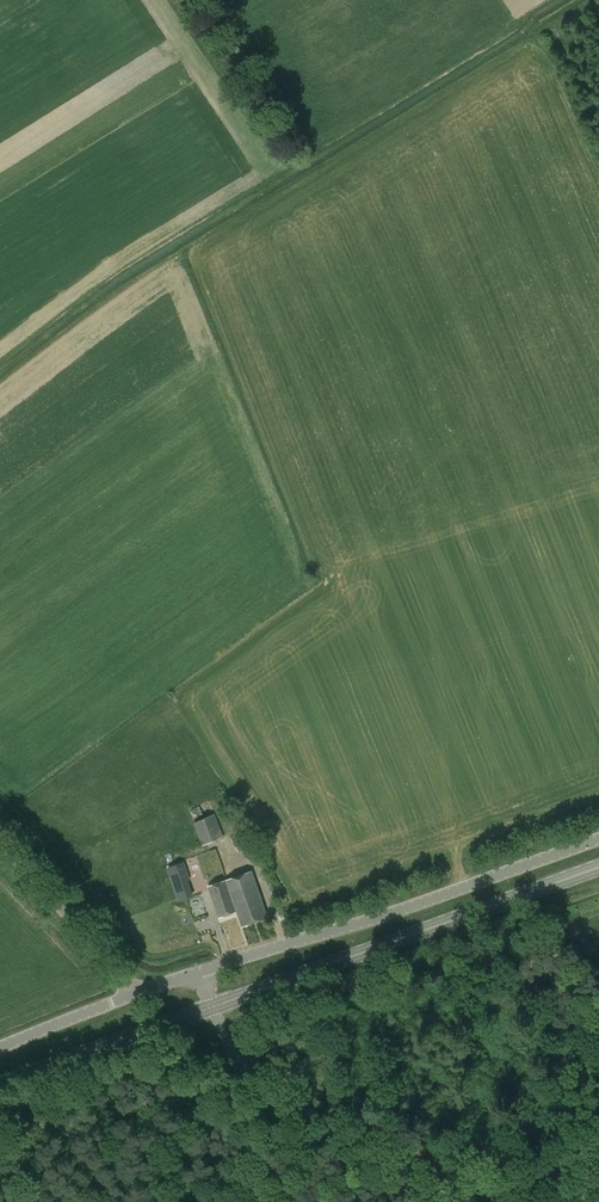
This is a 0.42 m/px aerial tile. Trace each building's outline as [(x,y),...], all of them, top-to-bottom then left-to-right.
[(194,823),(203,846),(224,837),(215,814),(194,823)] [(239,852),(247,848),(249,852),(257,847),(248,829),(231,838),(239,852)] [(182,863),(167,868),(173,885),(188,880),(182,863)] [(252,872),(226,881),(237,912),(242,927),(268,918),(252,872)] [(237,912),(226,881),(208,887),(218,918),(237,912)]
